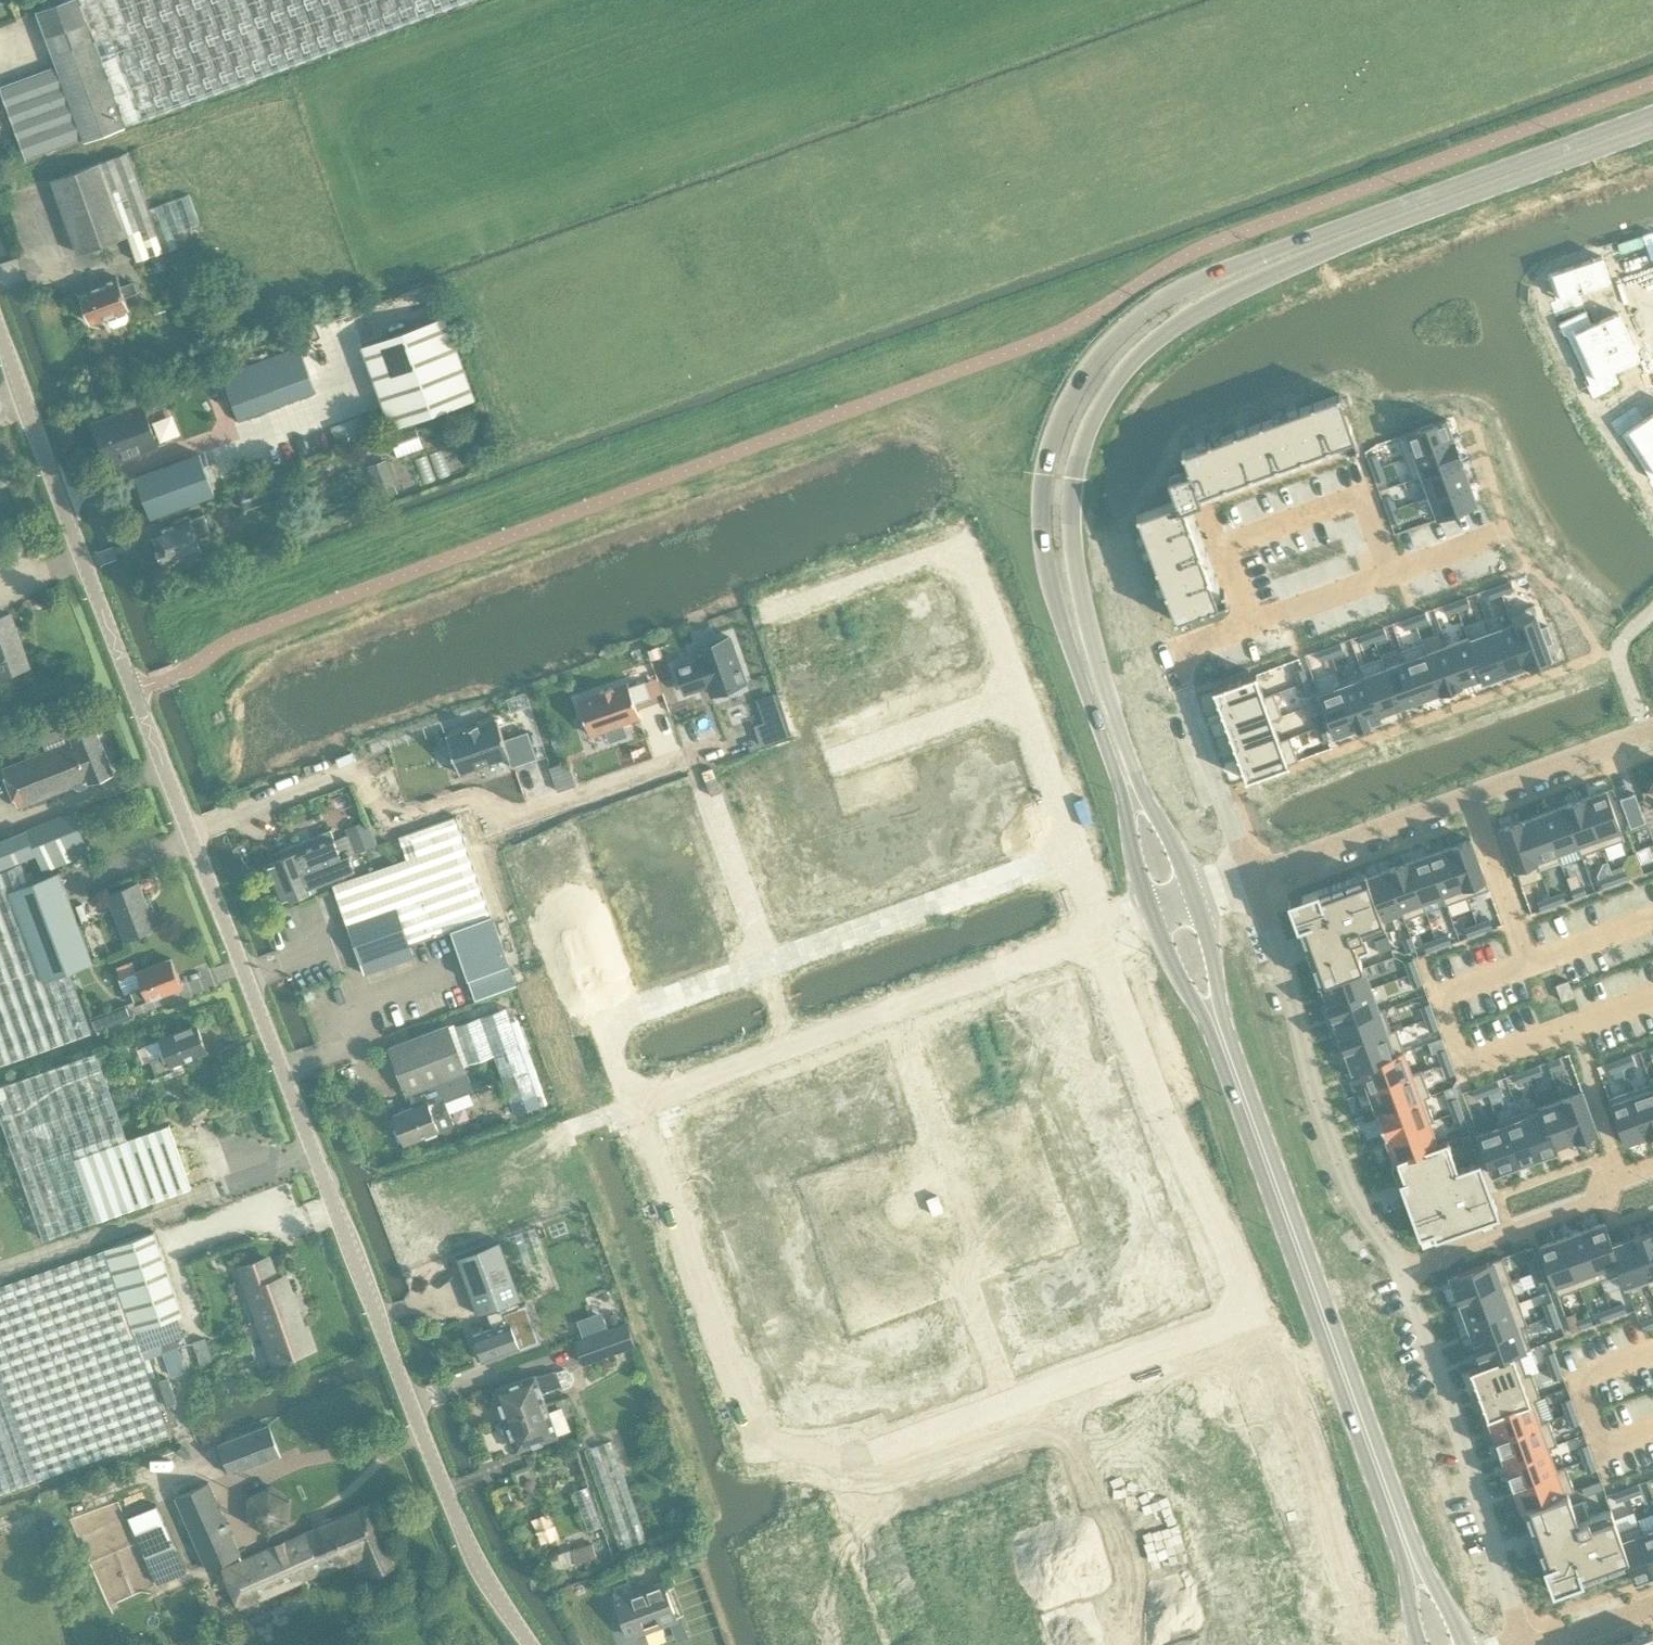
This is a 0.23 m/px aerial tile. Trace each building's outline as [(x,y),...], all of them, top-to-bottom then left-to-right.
[(13,111),(28,154),(83,134),(86,140),(126,125),(126,124),(465,0),(63,0),(36,11),(57,65),(3,85),(13,111)] [(174,233),(199,224),(188,194),(162,203),(162,204),(148,209),(129,152),(102,161),(52,179),(79,254),(128,236),(137,261),(150,256),(150,257),(179,246),(174,233)] [(1603,254),(1546,273),(1555,299),(1550,301),(1555,316),(1584,306),(1580,292),(1612,281),(1603,254)] [(134,282),(121,286),(118,276),(104,281),(105,284),(80,293),(91,322),(108,316),(111,325),(115,327),(127,323),(129,318),(126,309),(129,308),(125,295),(137,290),(134,282)] [(1586,309),(1558,322),(1564,336),(1567,335),(1578,359),(1631,335),(1620,310),(1592,323),(1586,309)] [(446,315),(363,344),(393,427),(475,397),(446,315)] [(1631,335),(1578,359),(1588,383),(1586,384),(1593,399),(1621,386),(1615,372),(1642,360),(1631,336),(1631,335)] [(299,345),(221,374),(238,420),(316,392),(299,345)] [(146,387),(123,395),(128,410),(94,422),(109,463),(158,445),(143,406),(151,403),(146,387)] [(1140,512),(1137,514),(1138,517),(1156,565),(1155,565),(1156,568),(1157,568),(1165,591),(1166,594),(1175,617),(1174,617),(1175,620),(1178,619),(1200,611),(1201,610),(1201,611),(1204,610),(1204,609),(1210,607),(1211,607),(1214,606),(1219,604),(1215,594),(1211,583),(1184,507),(1183,506),(1184,506),(1190,504),(1202,500),(1199,493),(1345,440),(1355,436),(1341,398),(1340,396),(1341,396),(1339,393),(1336,394),(1337,394),(1314,403),(1313,402),(1310,403),(1311,404),(1310,404),(1263,421),(1262,421),(1259,422),(1236,431),(1236,430),(1233,431),(1233,432),(1211,440),(1208,441),(1185,449),(1182,450),(1183,453),(1183,454),(1188,466),(1187,466),(1188,469),(1183,471),(1168,476),(1176,499),(1173,500),(1173,501),(1140,513),(1140,512)] [(1610,424),(1619,437),(1621,436),(1636,458),(1652,446),(1652,413),(1644,419),(1636,407),(1610,424)] [(1446,418),(1396,436),(1404,458),(1454,439),(1454,438),(1446,418)] [(414,429),(391,438),(398,456),(421,447),(414,429)] [(1454,439),(1404,458),(1412,478),(1462,460),(1454,439)] [(378,440),(371,443),(374,453),(382,450),(378,440)] [(1636,458),(1651,480),(1649,481),(1652,487),(1652,446),(1636,458)] [(200,452),(138,475),(152,515),(215,493),(200,452)] [(1376,454),(1368,457),(1373,469),(1381,466),(1376,454)] [(1462,460),(1412,478),(1412,479),(1422,476),(1429,496),(1469,481),(1462,462),(1462,461),(1462,460)] [(1381,466),(1373,469),(1377,481),(1385,478),(1381,466)] [(1469,481),(1429,496),(1437,518),(1477,503),(1469,481)] [(1392,495),(1383,498),(1388,511),(1396,508),(1392,495)] [(1396,508),(1388,511),(1392,523),(1401,520),(1396,508)] [(165,562),(202,549),(196,534),(210,528),(205,513),(190,518),(189,513),(173,518),(175,523),(154,531),(159,547),(157,550),(160,557),(164,559),(165,562)] [(1511,581),(1499,585),(1502,593),(1514,589),(1511,581)] [(1499,585),(1487,589),(1490,598),(1502,593),(1499,585)] [(943,591),(892,610),(898,628),(950,609),(946,597),(945,597),(943,591)] [(1467,596),(1455,601),(1458,609),(1470,605),(1467,596)] [(1455,601),(1442,606),(1445,614),(1458,609),(1455,601)] [(1532,604),(1509,612),(1528,665),(1551,657),(1546,644),(1553,641),(1547,624),(1540,627),(1532,604)] [(866,605),(858,608),(862,621),(870,617),(866,605)] [(950,609),(898,628),(905,646),(956,628),(950,610),(950,609)] [(1425,612),(1413,616),(1416,624),(1428,620),(1425,612)] [(1511,623),(1491,630),(1506,673),(1527,665),(1527,666),(1528,665),(1509,612),(1508,613),(1511,623)] [(0,617),(0,676),(29,666),(11,613),(0,617)] [(828,615),(807,623),(825,673),(846,665),(828,615)] [(1413,616),(1401,621),(1404,629),(1416,624),(1413,616)] [(870,617),(862,621),(867,633),(875,630),(870,617)] [(806,624),(786,631),(804,681),(805,680),(804,675),(822,668),(824,673),(825,673),(807,623),(806,623),(806,624)] [(1384,627),(1372,631),(1375,640),(1387,635),(1384,627)] [(956,628),(905,646),(905,647),(910,646),(916,662),(911,664),(912,665),(963,646),(956,628)] [(1469,636),(1468,636),(1484,681),(1506,673),(1491,630),(1470,638),(1469,636)] [(1372,631),(1359,636),(1362,644),(1375,640),(1372,631)] [(699,658),(676,666),(685,692),(708,684),(709,684),(712,693),(746,682),(730,635),(696,647),(699,658)] [(1468,636),(1447,644),(1462,684),(1463,684),(1481,677),(1483,682),(1484,681),(1468,636)] [(1424,641),(1423,642),(1441,692),(1462,684),(1447,644),(1427,651),(1424,641)] [(879,642),(871,645),(875,657),(884,654),(879,642)] [(1341,642),(1329,647),(1332,655),(1344,651),(1341,642)] [(1423,642),(1402,649),(1420,699),(1439,692),(1440,692),(1441,692),(1423,642)] [(963,646),(912,665),(919,684),(970,666),(963,646)] [(1329,647),(1316,651),(1319,660),(1332,655),(1329,647)] [(1382,656),(1381,657),(1399,707),(1420,699),(1402,649),(1401,650),(1404,660),(1385,666),(1382,656)] [(884,654),(875,657),(880,670),(888,667),(884,654)] [(1381,657),(1360,665),(1380,719),(1381,718),(1379,714),(1399,707),(1381,657)] [(1362,672),(1341,679),(1358,727),(1370,723),(1370,722),(1380,719),(1360,665),(1359,665),(1362,672)] [(1303,668),(1295,671),(1299,683),(1308,680),(1303,668)] [(1256,673),(1213,688),(1214,691),(1214,690),(1218,699),(1217,700),(1218,702),(1222,710),(1221,710),(1222,712),(1274,693),(1274,691),(1264,695),(1257,675),(1257,674),(1256,673)] [(892,678),(884,681),(889,693),(897,690),(892,678)] [(1341,685),(1319,693),(1335,735),(1357,727),(1357,728),(1358,727),(1341,679),(1339,680),(1341,685)] [(600,691),(578,699),(590,734),(606,729),(610,741),(627,735),(623,723),(626,721),(640,716),(635,702),(652,697),(646,680),(629,686),(628,682),(613,687),(612,686),(600,690),(600,691)] [(1308,680),(1299,683),(1304,696),(1312,693),(1308,680)] [(868,687),(855,692),(858,700),(871,695),(868,687)] [(767,722),(756,726),(761,740),(763,745),(790,735),(775,692),(758,697),(767,722)] [(855,692),(843,696),(846,704),(858,700),(855,692)] [(1274,693),(1222,712),(1222,713),(1226,721),(1225,722),(1226,724),(1230,732),(1229,733),(1230,734),(1282,715),(1274,693)] [(826,702),(814,707),(817,715),(829,711),(826,703),(826,702)] [(814,707),(801,711),(804,719),(817,715),(814,707)] [(1319,712),(1311,715),(1315,727),(1324,724),(1319,712)] [(74,732),(67,714),(37,726),(47,750),(3,768),(18,806),(72,784),(79,789),(88,786),(89,781),(113,771),(94,723),(74,732)] [(1282,715),(1230,734),(1230,735),(1234,743),(1233,744),(1234,746),(1238,754),(1237,755),(1238,756),(1290,737),(1290,736),(1280,739),(1273,719),(1283,716),(1282,715)] [(448,734),(446,735),(460,773),(461,773),(461,772),(508,755),(508,757),(512,766),(538,757),(528,730),(504,739),(497,717),(495,717),(496,718),(479,724),(478,723),(464,728),(465,729),(448,735),(448,734)] [(1324,724),(1315,727),(1320,740),(1328,737),(1324,724)] [(991,729),(939,747),(946,767),(998,748),(998,747),(997,747),(991,729)] [(1290,737),(1238,756),(1238,757),(1242,765),(1241,766),(1242,768),(1246,777),(1245,777),(1246,779),(1299,760),(1298,758),(1290,737)] [(811,744),(802,747),(807,759),(815,756),(811,744)] [(998,748),(946,767),(953,785),(1005,766),(998,748)] [(815,756),(807,759),(811,772),(820,769),(815,756)] [(567,761),(550,767),(558,790),(575,785),(567,761)] [(924,761),(916,764),(920,776),(928,773),(924,761)] [(400,764),(378,773),(386,793),(392,800),(411,793),(400,764)] [(1005,766),(953,785),(960,804),(1011,785),(1005,768),(1005,767),(1005,766)] [(928,773),(920,776),(925,789),(933,786),(928,773)] [(1011,785),(960,804),(960,805),(965,803),(971,819),(966,821),(967,822),(1018,803),(1011,785)] [(826,786),(817,789),(822,801),(830,798),(826,786)] [(1584,797),(1603,847),(1624,839),(1606,789),(1585,797),(1585,796),(1584,797)] [(1635,793),(1620,798),(1631,827),(1645,822),(1635,793)] [(1584,797),(1563,804),(1582,855),(1603,847),(1584,797)] [(830,798),(822,801),(826,813),(835,810),(830,798)] [(937,798),(929,801),(933,813),(942,810),(937,798)] [(909,802),(897,806),(900,814),(912,810),(909,802)] [(1018,803),(967,822),(973,840),(1025,822),(1018,803)] [(1562,805),(1543,812),(1561,862),(1562,864),(1582,857),(1582,855),(1563,804),(1562,805)] [(897,806),(885,811),(888,819),(900,814),(897,806)] [(942,810),(933,813),(938,825),(946,822),(942,810)] [(27,829),(0,839),(0,867),(36,853),(43,870),(90,852),(73,811),(27,829)] [(794,811),(745,829),(753,851),(797,835),(790,814),(795,812),(794,811)] [(1523,819),(1522,819),(1540,870),(1561,862),(1543,812),(1523,820),(1523,819)] [(407,858),(334,884),(348,923),(347,924),(347,925),(396,906),(410,942),(411,944),(452,929),(492,915),(491,912),(457,815),(407,833),(399,836),(407,858)] [(868,817),(855,821),(858,830),(871,825),(868,817)] [(356,824),(346,828),(350,841),(354,850),(355,852),(365,848),(378,843),(368,819),(356,824)] [(1500,827),(1500,828),(1516,873),(1518,873),(1537,866),(1539,870),(1540,870),(1522,819),(1500,827)] [(855,821),(843,826),(846,834),(858,830),(855,821)] [(1025,822),(973,840),(980,860),(1032,841),(1025,822)] [(587,825),(579,828),(583,841),(592,838),(587,825)] [(283,856),(268,862),(276,881),(342,856),(337,843),(331,829),(280,849),(283,856)] [(826,832),(814,836),(817,845),(829,840),(826,832)] [(933,833),(910,841),(926,887),(949,878),(933,833)] [(951,835),(942,838),(947,850),(955,847),(951,835)] [(814,836),(801,841),(804,849),(817,845),(814,836)] [(592,838),(583,841),(588,853),(596,850),(592,838)] [(1471,838),(1449,846),(1468,897),(1488,889),(1489,889),(1471,838)] [(888,844),(887,844),(905,894),(925,886),(925,887),(926,887),(910,841),(890,849),(888,844)] [(1448,847),(1428,854),(1447,904),(1466,897),(1468,897),(1449,846),(1448,846),(1448,847)] [(784,847),(772,852),(775,860),(787,855),(784,847)] [(955,847),(947,850),(951,862),(960,859),(955,847)] [(772,852),(760,856),(763,864),(775,860),(772,852)] [(866,852),(846,859),(864,909),(884,901),(866,852)] [(342,856),(276,881),(284,901),(317,887),(317,886),(356,870),(349,853),(342,856)] [(1408,861),(1407,861),(1426,911),(1427,911),(1423,901),(1425,901),(1442,895),(1445,904),(1447,904),(1428,854),(1410,861),(1409,861),(1408,861)] [(846,859),(825,867),(843,916),(864,909),(846,859)] [(1390,867),(1387,869),(1405,919),(1409,918),(1423,912),(1426,911),(1407,861),(1405,862),(1390,867)] [(0,871),(0,1065),(27,1055),(92,1032),(70,971),(93,962),(59,871),(29,882),(22,862),(2,870),(0,871)] [(602,867),(594,870),(598,882),(607,879),(602,867)] [(825,867),(804,874),(822,924),(823,924),(843,916),(825,867)] [(1365,872),(1364,873),(1384,927),(1385,926),(1383,921),(1400,915),(1402,914),(1404,919),(1405,919),(1387,869),(1385,869),(1386,870),(1384,870),(1367,876),(1365,872)] [(1625,869),(1612,874),(1615,882),(1628,878),(1625,869)] [(1290,900),(1288,900),(1289,902),(1291,908),(1298,926),(1305,945),(1306,947),(1313,944),(1317,956),(1310,959),(1311,961),(1318,980),(1319,981),(1318,981),(1318,982),(1363,966),(1359,955),(1370,951),(1364,934),(1372,931),(1379,952),(1392,947),(1384,927),(1364,873),(1363,873),(1365,878),(1354,882),(1352,877),(1350,878),(1319,890),(1318,890),(1302,895),(1290,900)] [(804,874),(783,882),(801,932),(822,924),(804,874)] [(1612,874),(1600,878),(1603,886),(1615,882),(1612,874)] [(607,879),(598,882),(603,895),(611,891),(607,879)] [(694,880),(682,884),(685,893),(697,888),(694,880)] [(108,893),(126,938),(156,927),(154,923),(157,920),(153,911),(150,911),(138,881),(108,893)] [(783,882),(760,890),(778,940),(800,932),(801,932),(783,882)] [(682,884),(670,889),(673,897),(685,893),(682,884)] [(1583,884),(1571,889),(1574,897),(1586,893),(1583,884)] [(1562,892),(1550,896),(1553,905),(1565,900),(1562,892)] [(653,895),(640,899),(643,908),(656,903),(653,895)] [(1550,896),(1537,901),(1541,909),(1553,905),(1550,896)] [(640,899),(628,904),(631,912),(643,908),(640,899)] [(396,906),(347,925),(353,942),(361,961),(409,942),(396,906)] [(492,915),(452,929),(476,999),(516,984),(492,915)] [(693,915),(672,922),(690,972),(711,964),(711,965),(693,915)] [(1489,918),(1477,923),(1480,931),(1492,927),(1489,918)] [(672,922),(651,930),(669,979),(690,972),(672,922)] [(1477,923),(1465,927),(1468,936),(1480,931),(1477,923)] [(1438,937),(1435,938),(1438,946),(1441,945),(1451,942),(1448,934),(1438,937)] [(1408,937),(1403,938),(1407,951),(1412,949),(1415,948),(1411,935),(1408,937)] [(1433,939),(1423,943),(1426,951),(1437,947),(1438,946),(1435,938),(1433,939)] [(121,978),(119,978),(125,993),(131,991),(136,1004),(148,999),(183,986),(172,958),(137,971),(121,978)] [(1413,959),(1405,962),(1409,974),(1417,971),(1413,959)] [(133,960),(117,966),(121,978),(137,971),(133,960)] [(1363,966),(1318,982),(1319,983),(1321,983),(1328,1002),(1328,1003),(1328,1004),(1371,988),(1363,966)] [(1417,971),(1409,974),(1414,986),(1422,983),(1417,971)] [(1005,1001),(1003,1002),(1004,1005),(1005,1005),(1020,1045),(1019,1045),(1022,1056),(1044,1048),(1050,1065),(1061,1061),(1065,1070),(1062,1072),(1062,1073),(1066,1071),(1106,1057),(1107,1058),(1110,1057),(1109,1055),(1102,1035),(1101,1032),(1096,1018),(1089,999),(1080,974),(1050,985),(1019,997),(1018,996),(1016,997),(1018,1001),(1007,1006),(1005,1001)] [(1558,983),(1556,984),(1561,997),(1562,1000),(1574,996),(1573,993),(1572,990),(1570,985),(1568,980),(1558,983)] [(1371,988),(1328,1004),(1332,1016),(1333,1016),(1336,1026),(1384,1008),(1383,1007),(1378,1009),(1371,988)] [(128,1003),(99,1013),(104,1027),(132,1016),(128,1003)] [(1429,1003),(1421,1006),(1425,1018),(1433,1015),(1429,1003)] [(1004,1005),(987,1011),(1001,1051),(1019,1045),(1020,1045),(1005,1005),(1004,1005)] [(507,1006),(454,1026),(458,1035),(469,1062),(495,1052),(517,1111),(544,1101),(511,1017),(507,1006)] [(1384,1008),(1336,1026),(1340,1035),(1339,1035),(1344,1048),(1397,1029),(1396,1027),(1391,1029),(1384,1008)] [(1433,1015),(1425,1018),(1430,1030),(1438,1027),(1433,1015)] [(453,1022),(389,1046),(407,1094),(409,1093),(467,1071),(454,1036),(458,1035),(454,1026),(453,1022)] [(146,1043),(158,1076),(176,1069),(173,1063),(207,1050),(197,1023),(146,1043)] [(950,1025),(932,1031),(946,1071),(950,1081),(968,1075),(950,1025)] [(1397,1029),(1344,1048),(1344,1049),(1345,1049),(1352,1070),(1405,1051),(1397,1029)] [(1445,1048),(1437,1051),(1442,1063),(1450,1060),(1445,1048)] [(44,1238),(191,1186),(169,1123),(128,1138),(97,1050),(0,1084),(0,1112),(44,1238)] [(1405,1051),(1352,1070),(1353,1071),(1361,1068),(1369,1090),(1422,1071),(1421,1070),(1411,1073),(1404,1052),(1405,1052),(1405,1051)] [(1632,1054),(1619,1059),(1622,1067),(1635,1063),(1632,1054)] [(1106,1057),(1066,1071),(1060,1073),(1067,1092),(1113,1075),(1107,1058),(1106,1057)] [(1560,1057),(1548,1062),(1551,1070),(1563,1066),(1560,1057)] [(1619,1059),(1607,1063),(1610,1072),(1622,1067),(1619,1059)] [(1450,1060),(1442,1063),(1446,1076),(1454,1073),(1450,1060)] [(1539,1065),(1527,1069),(1530,1078),(1542,1073),(1539,1065)] [(1527,1069),(1514,1074),(1517,1082),(1530,1078),(1527,1069)] [(414,1106),(394,1114),(405,1143),(439,1130),(445,1133),(451,1130),(454,1125),(449,1113),(444,1100),(474,1088),(467,1071),(409,1093),(414,1106)] [(1422,1071),(1369,1090),(1377,1112),(1376,1112),(1377,1113),(1430,1094),(1422,1071)] [(1113,1075),(1067,1092),(1073,1110),(1079,1108),(1119,1093),(1113,1075)] [(1631,1090),(1647,1135),(1650,1135),(1652,1133),(1652,1087),(1650,1078),(1649,1078),(1650,1083),(1631,1090)] [(1026,1080),(1013,1085),(1016,1093),(1029,1089),(1026,1080)] [(1497,1080),(1485,1085),(1488,1093),(1500,1089),(1497,1080)] [(1485,1085),(1473,1089),(1476,1098),(1488,1093),(1485,1085)] [(1583,1090),(1561,1098),(1576,1139),(1597,1131),(1583,1090)] [(1609,1098),(1625,1143),(1631,1141),(1634,1139),(1645,1136),(1646,1135),(1646,1136),(1647,1135),(1631,1090),(1609,1098)] [(1003,1094),(997,1096),(1000,1104),(1006,1102),(1012,1100),(1009,1092),(1003,1094)] [(1040,1092),(1028,1097),(1031,1105),(1043,1100),(1040,1092)] [(1119,1093),(1079,1108),(1086,1126),(1126,1112),(1119,1093)] [(1430,1094),(1377,1113),(1385,1137),(1434,1119),(1426,1097),(1431,1095),(1430,1094)] [(997,1096),(984,1101),(987,1109),(1000,1104),(997,1096)] [(1456,1097),(1448,1100),(1452,1112),(1461,1109),(1456,1097)] [(1541,1105),(1540,1106),(1556,1151),(1557,1150),(1556,1146),(1574,1139),(1576,1139),(1561,1098),(1560,1099),(1541,1106),(1541,1105)] [(972,1105),(960,1109),(963,1118),(975,1113),(972,1105)] [(1540,1106),(1519,1113),(1535,1158),(1556,1150),(1556,1151),(1540,1106)] [(1041,1108),(1033,1111),(1037,1123),(1046,1120),(1041,1108)] [(960,1109),(948,1114),(951,1122),(963,1118),(960,1109)] [(1461,1109),(1452,1112),(1457,1125),(1465,1122),(1461,1109)] [(724,1111),(703,1118),(718,1158),(739,1151),(724,1111)] [(1126,1112),(1086,1126),(1075,1130),(1082,1149),(1133,1130),(1126,1112)] [(1519,1113),(1498,1121),(1514,1165),(1535,1158),(1519,1113)] [(703,1118),(680,1127),(685,1141),(682,1142),(687,1155),(690,1154),(695,1167),(718,1158),(703,1118)] [(1434,1119),(1385,1137),(1386,1138),(1394,1160),(1448,1140),(1447,1139),(1437,1143),(1429,1122),(1434,1120),(1434,1119)] [(1046,1120),(1037,1123),(1042,1136),(1050,1133),(1046,1120)] [(1479,1133),(1478,1133),(1487,1158),(1493,1174),(1494,1173),(1514,1165),(1498,1121),(1497,1121),(1499,1126),(1479,1133)] [(905,1129),(894,1133),(897,1141),(908,1137),(905,1129)] [(1133,1130),(1082,1149),(1089,1167),(1099,1163),(1139,1149),(1133,1130)] [(894,1133),(881,1138),(884,1146),(897,1141),(894,1133)] [(1469,1133),(1460,1136),(1465,1148),(1473,1145),(1469,1133)] [(565,1135),(548,1141),(553,1153),(555,1152),(569,1147),(565,1135)] [(1448,1140),(1394,1160),(1395,1161),(1398,1160),(1398,1161),(1399,1164),(1402,1173),(1403,1176),(1404,1176),(1405,1179),(1400,1181),(1401,1184),(1409,1181),(1413,1193),(1405,1196),(1406,1199),(1407,1199),(1407,1200),(1415,1223),(1420,1235),(1422,1242),(1436,1237),(1453,1231),(1499,1214),(1480,1161),(1458,1169),(1448,1140)] [(864,1143),(852,1148),(856,1156),(868,1152),(864,1143)] [(1055,1145),(1046,1148),(1051,1160),(1059,1157),(1055,1145)] [(852,1148),(839,1153),(842,1161),(856,1156),(852,1148)] [(1139,1149),(1099,1163),(1106,1181),(1146,1167),(1139,1149)] [(1059,1157),(1051,1160),(1055,1172),(1064,1169),(1059,1157)] [(822,1159),(811,1163),(814,1172),(825,1167),(822,1159)] [(811,1163),(797,1168),(800,1176),(814,1172),(811,1163)] [(1146,1167),(1106,1181),(1095,1185),(1102,1204),(1107,1202),(1153,1185),(1146,1167)] [(783,1173),(772,1177),(775,1186),(786,1182),(783,1173)] [(772,1177),(758,1182),(761,1191),(775,1186),(772,1177)] [(1068,1181),(1060,1184),(1064,1197),(1072,1194),(1068,1181)] [(1153,1185),(1107,1202),(1114,1220),(1159,1204),(1153,1185)] [(799,1192),(771,1201),(775,1213),(803,1204),(799,1192)] [(1072,1194),(1064,1197),(1069,1209),(1077,1206),(1072,1194)] [(744,1195),(732,1199),(735,1207),(747,1203),(744,1195)] [(928,1199),(928,1200),(933,1214),(943,1210),(938,1196),(937,1195),(928,1199)] [(732,1199),(719,1204),(722,1212),(735,1207),(732,1199)] [(1159,1204),(1114,1220),(1122,1241),(1166,1225),(1159,1204)] [(764,1214),(719,1231),(728,1255),(773,1239),(764,1214)] [(1081,1218),(1073,1221),(1077,1233),(1086,1230),(1081,1218)] [(1604,1222),(1582,1230),(1600,1279),(1620,1272),(1627,1290),(1628,1289),(1612,1244),(1608,1232),(1604,1222)] [(1166,1225),(1122,1241),(1117,1243),(1125,1263),(1174,1245),(1166,1225)] [(509,1236),(521,1267),(548,1257),(536,1226),(509,1236)] [(1632,1237),(1650,1287),(1652,1286),(1652,1230),(1652,1229),(1632,1237)] [(1086,1230),(1077,1233),(1082,1246),(1090,1243),(1086,1230)] [(1582,1230),(1562,1237),(1580,1287),(1600,1279),(1582,1230)] [(170,1433),(144,1359),(163,1352),(172,1376),(186,1371),(178,1346),(186,1343),(176,1315),(183,1313),(154,1231),(0,1285),(0,1493),(170,1433)] [(1562,1237),(1540,1245),(1558,1295),(1580,1287),(1562,1237)] [(1632,1237),(1612,1244),(1628,1289),(1647,1282),(1649,1287),(1650,1287),(1632,1237)] [(773,1239),(728,1255),(737,1280),(782,1263),(773,1239)] [(475,1249),(457,1256),(479,1315),(487,1312),(492,1328),(473,1334),(478,1346),(475,1348),(478,1358),(482,1357),(483,1361),(520,1348),(539,1341),(538,1336),(537,1336),(526,1304),(522,1305),(519,1306),(519,1304),(518,1302),(518,1300),(521,1299),(500,1241),(499,1240),(475,1249)] [(1174,1245),(1125,1263),(1132,1284),(1181,1266),(1174,1245)] [(823,1250),(795,1260),(800,1273),(828,1263),(823,1250)] [(1075,1253),(1067,1256),(1072,1268),(1080,1265),(1075,1253)] [(1503,1256),(1450,1275),(1454,1286),(1458,1299),(1511,1280),(1503,1256)] [(292,1356),(295,1355),(294,1354),(310,1348),(285,1276),(276,1279),(268,1257),(241,1266),(253,1301),(258,1299),(271,1338),(267,1339),(274,1361),(291,1355),(292,1356)] [(1043,1257),(992,1275),(999,1295),(1049,1277),(1043,1257)] [(1535,1257),(1527,1260),(1532,1272),(1540,1269),(1535,1257)] [(1096,1260),(1088,1263),(1093,1275),(1101,1272),(1096,1260)] [(828,1263),(800,1273),(805,1287),(833,1277),(828,1263)] [(1181,1266),(1132,1284),(1140,1305),(1190,1287),(1183,1264),(1181,1266)] [(1080,1265),(1072,1268),(1076,1281),(1084,1277),(1080,1265)] [(1540,1269),(1532,1272),(1536,1284),(1544,1281),(1540,1269)] [(1101,1272),(1093,1275),(1097,1287),(1105,1284),(1101,1272)] [(1049,1277),(999,1295),(1006,1313),(1046,1298),(1056,1295),(1049,1277)] [(1511,1280),(1458,1299),(1459,1300),(1467,1321),(1519,1302),(1511,1280)] [(1190,1287),(1140,1305),(1148,1327),(1190,1312),(1198,1309),(1196,1303),(1190,1287)] [(1089,1290),(1080,1293),(1085,1305),(1093,1302),(1089,1290)] [(748,1311),(744,1312),(749,1324),(753,1323),(757,1333),(802,1317),(793,1293),(748,1309),(748,1311)] [(1046,1298),(1006,1313),(1012,1331),(1052,1317),(1046,1298)] [(951,1300),(938,1304),(941,1312),(954,1308),(951,1300)] [(1112,1301),(1103,1304),(1108,1317),(1116,1314),(1112,1301)] [(1551,1301),(1543,1304),(1548,1316),(1556,1313),(1551,1301)] [(1519,1302),(1467,1321),(1475,1342),(1474,1342),(1474,1343),(1527,1324),(1519,1302)] [(1623,1303),(1610,1307),(1614,1316),(1626,1311),(1623,1303)] [(934,1306),(926,1309),(929,1317),(937,1314),(941,1312),(938,1304),(934,1306)] [(1610,1307),(1598,1312),(1601,1320),(1614,1316),(1610,1307)] [(1095,1308),(1087,1311),(1092,1323),(1100,1320),(1095,1308)] [(1052,1317),(1012,1331),(1019,1350),(1049,1339),(1069,1332),(1063,1313),(1052,1317)] [(1556,1313),(1548,1316),(1552,1328),(1560,1325),(1556,1313)] [(1116,1314),(1108,1317),(1112,1329),(1121,1326),(1116,1314)] [(909,1315),(897,1319),(900,1327),(912,1323),(909,1315)] [(1590,1315),(1577,1319),(1581,1328),(1593,1323),(1590,1315)] [(1641,1321),(1644,1329),(1652,1326),(1652,1316),(1641,1321)] [(802,1317),(757,1333),(761,1344),(757,1346),(761,1358),(765,1356),(766,1358),(810,1342),(802,1317)] [(897,1319),(885,1324),(888,1332),(900,1327),(897,1319)] [(1100,1320),(1092,1323),(1096,1336),(1104,1333),(1100,1320)] [(635,1344),(627,1322),(576,1340),(584,1363),(635,1344)] [(1483,1363),(1470,1368),(1470,1369),(1530,1347),(1522,1326),(1527,1325),(1527,1324),(1474,1343),(1479,1355),(1483,1363)] [(852,1328),(824,1338),(829,1352),(857,1341),(854,1334),(852,1328)] [(866,1330),(854,1334),(857,1341),(857,1343),(869,1338),(866,1330)] [(1049,1339),(1019,1350),(1026,1369),(1040,1364),(1041,1367),(1055,1362),(1054,1359),(1076,1350),(1069,1332),(1049,1339)] [(974,1333),(952,1340),(966,1381),(988,1373),(974,1333)] [(193,1341),(200,1363),(211,1359),(204,1338),(193,1341)] [(930,1345),(931,1348),(946,1388),(962,1382),(966,1381),(952,1340),(951,1338),(930,1345)] [(1530,1347),(1470,1369),(1471,1370),(1475,1380),(1474,1380),(1475,1382),(1476,1382),(1479,1391),(1478,1391),(1479,1392),(1532,1373),(1539,1371),(1530,1348),(1530,1347)] [(931,1348),(910,1356),(925,1396),(946,1388),(931,1348)] [(909,1350),(887,1358),(904,1403),(925,1396),(910,1356),(909,1350)] [(1553,1351),(1545,1354),(1549,1367),(1558,1364),(1553,1351)] [(887,1358),(866,1365),(882,1411),(904,1403),(887,1358)] [(795,1392),(780,1397),(790,1425),(806,1419),(808,1423),(823,1418),(822,1413),(838,1407),(828,1380),(844,1374),(839,1360),(811,1370),(816,1384),(813,1385),(813,1384),(795,1391),(795,1392)] [(1558,1364),(1549,1367),(1554,1379),(1562,1376),(1558,1364)] [(536,1374),(494,1389),(505,1418),(547,1403),(542,1391),(562,1384),(563,1387),(571,1384),(574,1378),(572,1371),(565,1368),(557,1371),(537,1375),(536,1374)] [(1532,1373),(1479,1392),(1479,1394),(1480,1393),(1487,1414),(1487,1415),(1487,1416),(1540,1396),(1532,1373)] [(1128,1405),(1100,1415),(1117,1460),(1119,1467),(1128,1464),(1128,1462),(1179,1443),(1210,1528),(1207,1528),(1210,1537),(1223,1532),(1263,1518),(1266,1516),(1239,1443),(1233,1425),(1240,1422),(1224,1378),(1210,1383),(1195,1388),(1193,1382),(1128,1405)] [(1540,1396),(1487,1416),(1488,1417),(1496,1439),(1549,1420),(1548,1418),(1543,1420),(1536,1399),(1540,1397),(1540,1396)] [(1570,1398),(1562,1401),(1566,1413),(1575,1410),(1570,1398)] [(550,1411),(547,1404),(547,1403),(505,1418),(516,1450),(559,1435),(558,1434),(571,1430),(562,1406),(550,1411)] [(1575,1410),(1566,1413),(1571,1425),(1579,1422),(1575,1410)] [(1496,1441),(1494,1443),(1496,1450),(1500,1451),(1501,1452),(1505,1462),(1557,1443),(1549,1420),(1496,1439),(1496,1441)] [(269,1425),(220,1443),(231,1472),(280,1454),(269,1425)] [(585,1449),(585,1450),(620,1548),(647,1539),(612,1439),(585,1449)] [(1557,1443),(1505,1462),(1508,1472),(1508,1474),(1506,1476),(1508,1483),(1512,1484),(1513,1485),(1565,1466),(1565,1465),(1555,1468),(1548,1447),(1557,1444),(1557,1443)] [(1587,1444),(1579,1447),(1583,1460),(1591,1457),(1587,1444)] [(1592,1457),(1583,1460),(1588,1472),(1596,1469),(1594,1464),(1592,1457)] [(1565,1466),(1513,1485),(1522,1508),(1574,1489),(1565,1466)] [(1600,1480),(1588,1484),(1591,1493),(1603,1488),(1600,1480)] [(209,1482),(175,1496),(208,1569),(241,1554),(209,1482)] [(1638,1484),(1626,1488),(1629,1497),(1641,1492),(1640,1490),(1638,1484)] [(589,1485),(574,1491),(588,1530),(603,1525),(589,1485)] [(1626,1488),(1613,1493),(1616,1501),(1629,1497),(1626,1488)] [(1574,1489),(1522,1508),(1522,1510),(1524,1509),(1532,1529),(1531,1529),(1532,1531),(1540,1529),(1544,1540),(1536,1543),(1537,1545),(1544,1564),(1550,1582),(1553,1588),(1553,1590),(1555,1589),(1567,1585),(1583,1579),(1583,1578),(1614,1567),(1615,1567),(1617,1567),(1615,1562),(1626,1558),(1635,1581),(1636,1580),(1618,1530),(1619,1530),(1611,1508),(1589,1516),(1583,1498),(1572,1502),(1568,1492),(1574,1490),(1574,1489)] [(507,1490),(499,1494),(502,1502),(511,1498),(507,1490)] [(1098,1500),(1086,1504),(1089,1513),(1101,1508),(1098,1500)] [(128,1517),(157,1584),(187,1571),(157,1504),(128,1517)] [(240,1607),(302,1580),(354,1558),(360,1572),(371,1567),(374,1572),(394,1563),(368,1504),(341,1516),(330,1521),(329,1517),(317,1522),(319,1525),(315,1527),(306,1533),(224,1570),(226,1574),(227,1578),(237,1601),(240,1607)] [(1086,1504),(1073,1509),(1076,1517),(1089,1513),(1086,1504)] [(1061,1513),(1049,1518),(1052,1526),(1064,1522),(1061,1513)] [(797,1528),(779,1534),(789,1562),(783,1564),(788,1578),(815,1568),(811,1555),(837,1545),(827,1517),(811,1523),(809,1520),(795,1525),(797,1528)] [(1049,1518),(1037,1522),(1040,1531),(1052,1526),(1049,1518)] [(1263,1518),(1223,1532),(1230,1551),(1270,1536),(1263,1518)] [(1638,1523),(1652,1563),(1652,1529),(1643,1532),(1640,1522),(1638,1523)] [(1618,1530),(1636,1580),(1652,1574),(1652,1563),(1638,1523),(1619,1530),(1618,1530)] [(1025,1526),(1013,1531),(1016,1539),(1028,1535),(1025,1526)] [(1270,1536),(1230,1551),(1237,1569),(1277,1555),(1270,1536)] [(575,1562),(596,1555),(592,1542),(571,1549),(575,1562)] [(1196,1543),(1188,1546),(1192,1558),(1201,1555),(1196,1543)] [(1277,1555),(1237,1569),(1244,1590),(1284,1575),(1277,1555)] [(1205,1567),(1197,1570),(1201,1582),(1209,1579),(1205,1567)] [(1284,1575),(1244,1590),(1252,1611),(1292,1596),(1284,1575)] [(1209,1579),(1201,1582),(1206,1594),(1214,1591),(1209,1579)] [(628,1581),(614,1587),(619,1598),(616,1599),(629,1635),(645,1629),(648,1639),(655,1642),(661,1639),(664,1633),(661,1623),(676,1618),(666,1591),(663,1582),(633,1593),(628,1581)] [(1292,1596),(1252,1611),(1259,1632),(1259,1631),(1299,1617),(1292,1596)] [(1220,1608),(1212,1611),(1216,1624),(1225,1621),(1220,1608)] [(1259,1631),(1259,1632),(1264,1644),(1279,1644),(1306,1635),(1304,1631),(1299,1617),(1259,1631)] [(1225,1621),(1216,1624),(1221,1636),(1229,1633),(1225,1621)] [(1618,1644),(1652,1644),(1652,1632),(1618,1644)] [(1279,1644),(1309,1644),(1306,1635),(1279,1644)]
